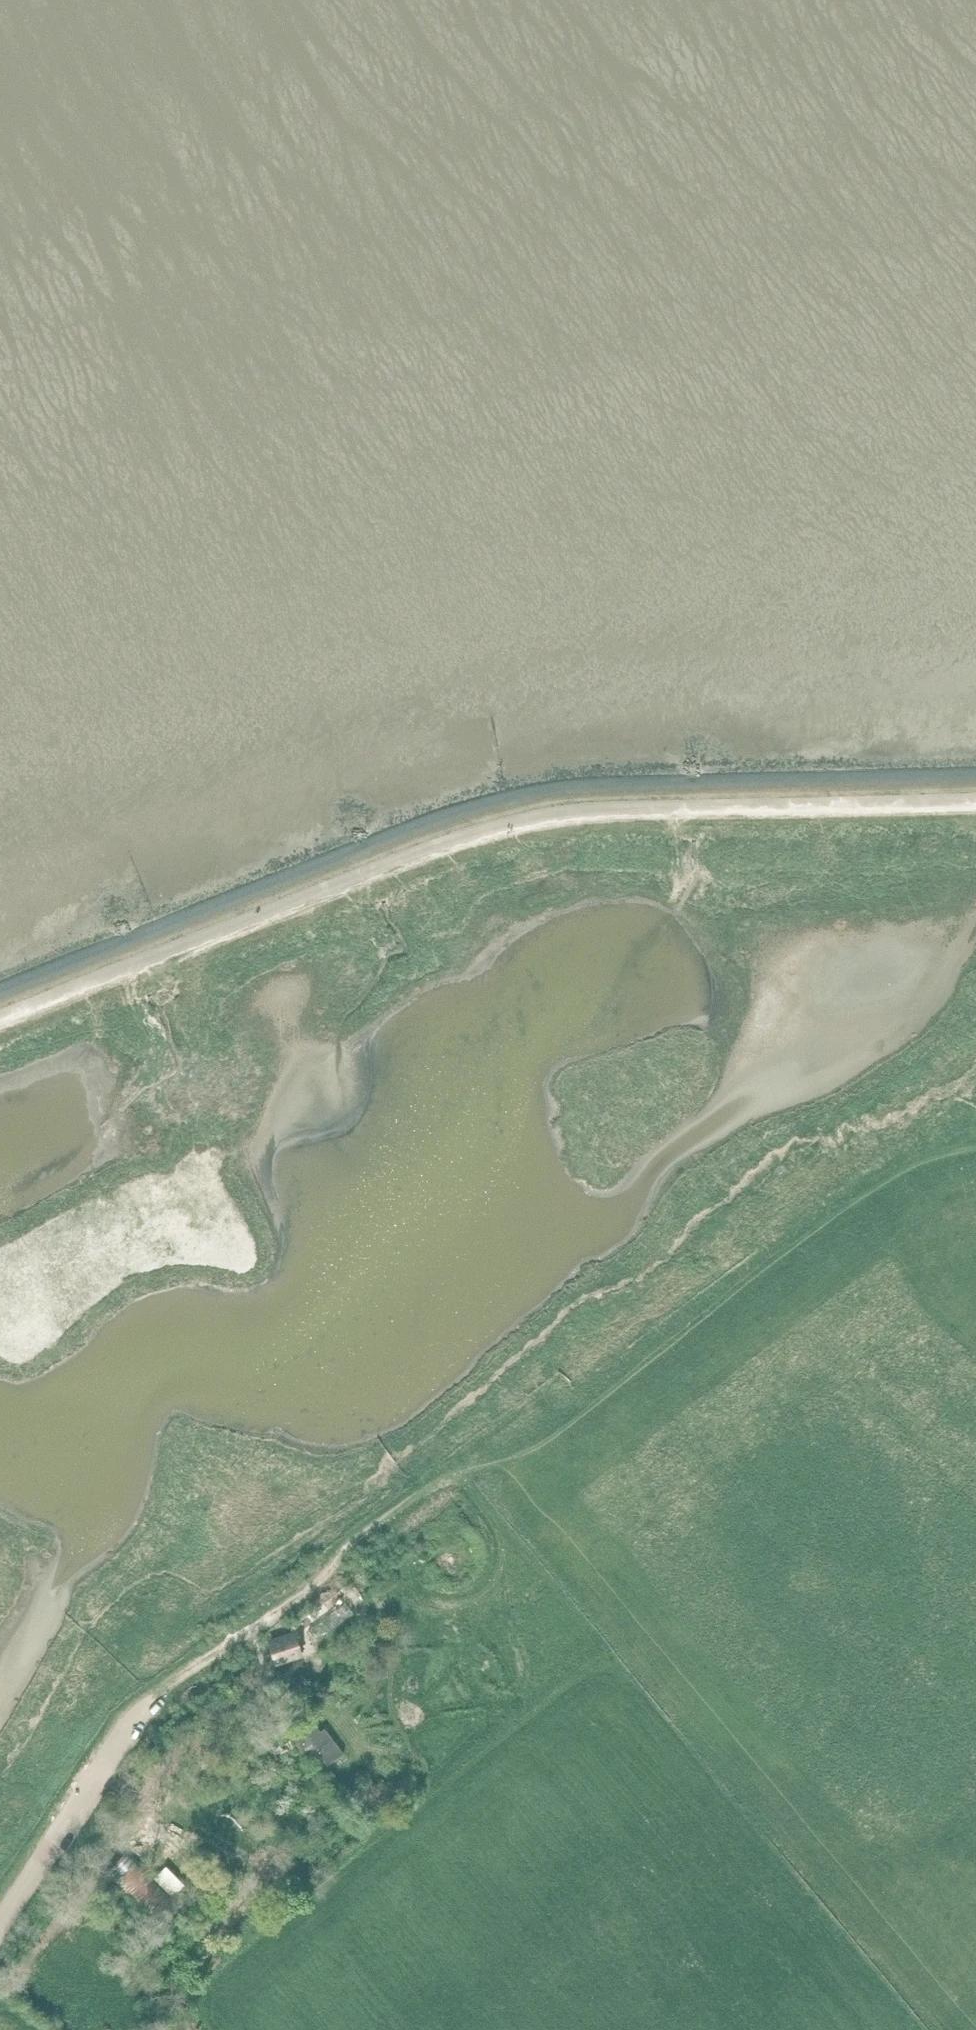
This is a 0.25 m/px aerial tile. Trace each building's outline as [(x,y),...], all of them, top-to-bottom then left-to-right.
[(348,1605),(310,1632),(317,1641),(355,1615),(348,1605)] [(298,1636),(272,1645),(278,1664),(305,1655),(298,1636)] [(312,1718),(290,1735),(310,1760),(319,1753),(330,1766),(346,1754),(327,1729),(323,1732),(312,1718)] [(127,1853),(108,1872),(168,1931),(191,1907),(177,1894),(173,1898),(127,1853)]
